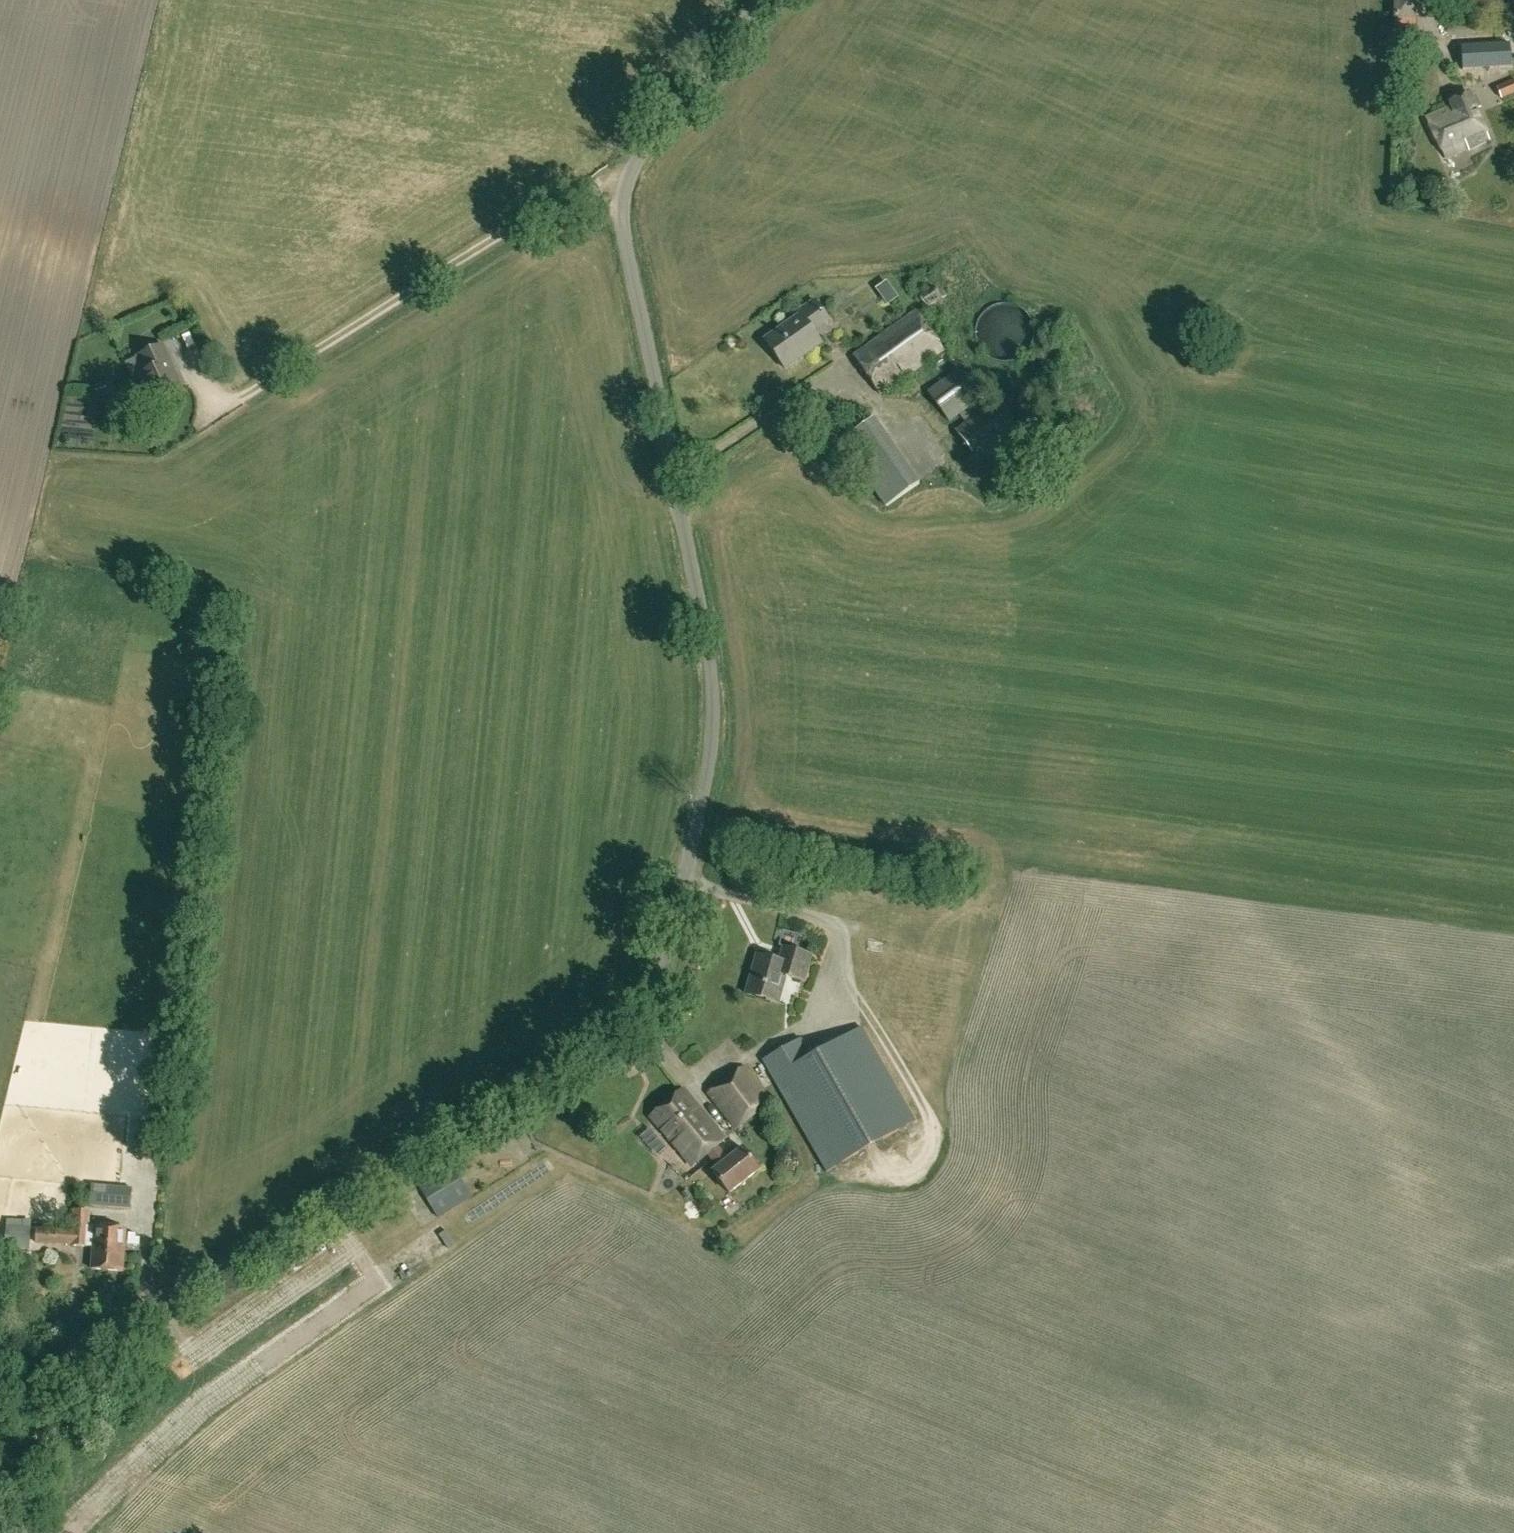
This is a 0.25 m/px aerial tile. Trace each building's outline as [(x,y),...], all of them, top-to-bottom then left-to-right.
[(1397,16),(1417,16),(1417,0),(1398,0),(1397,16)] [(1501,67),(1501,59),(1511,59),(1510,41),(1463,43),(1464,69),(1501,67)] [(1497,88),(1502,99),(1513,94),(1513,80),(1497,88)] [(1467,148),(1469,151),(1489,141),(1488,140),(1491,139),(1472,92),(1452,101),(1454,106),(1428,116),(1444,157),(1467,148)] [(928,309),(943,297),(933,284),(918,294),(928,309)] [(766,338),(786,368),(823,343),(814,331),(830,320),(816,299),(799,311),(801,314),(766,338)] [(853,354),(880,393),(944,349),(916,310),(853,354)] [(153,398),(181,386),(168,358),(170,358),(164,344),(139,354),(146,370),(141,372),(153,398)] [(957,369),(927,391),(950,422),(980,400),(957,369)] [(1021,427),(999,398),(957,429),(979,458),(1021,427)] [(887,507),(920,484),(874,419),(841,442),(887,507)] [(778,1002),(785,976),(804,981),(811,954),(784,946),(780,960),(758,954),(747,994),(778,1002)] [(916,1120),(862,1027),(812,1056),(801,1038),(763,1060),(827,1171),(916,1120)] [(770,1101),(745,1066),(709,1091),(734,1127),(770,1101)] [(718,1167),(713,1171),(731,1193),(759,1170),(742,1148),(729,1158),(718,1144),(725,1138),(684,1088),(649,1117),(691,1167),(707,1153),(718,1167)] [(137,1156),(165,1159),(169,1119),(140,1116),(137,1156)] [(451,1161),(417,1182),(438,1217),(473,1197),(451,1161)] [(893,1179),(882,1184),(888,1200),(900,1195),(893,1179)] [(92,1183),(90,1204),(98,1205),(132,1208),(134,1187),(119,1186),(100,1184),(92,1183)] [(127,1227),(90,1225),(91,1212),(76,1211),(74,1246),(95,1247),(93,1269),(125,1271),(127,1227)] [(33,1219),(7,1217),(6,1246),(31,1248),(33,1219)] [(59,1228),(37,1227),(37,1243),(58,1244),(59,1228)] [(129,1232),(127,1249),(139,1250),(140,1237),(136,1237),(136,1233),(129,1232)]
